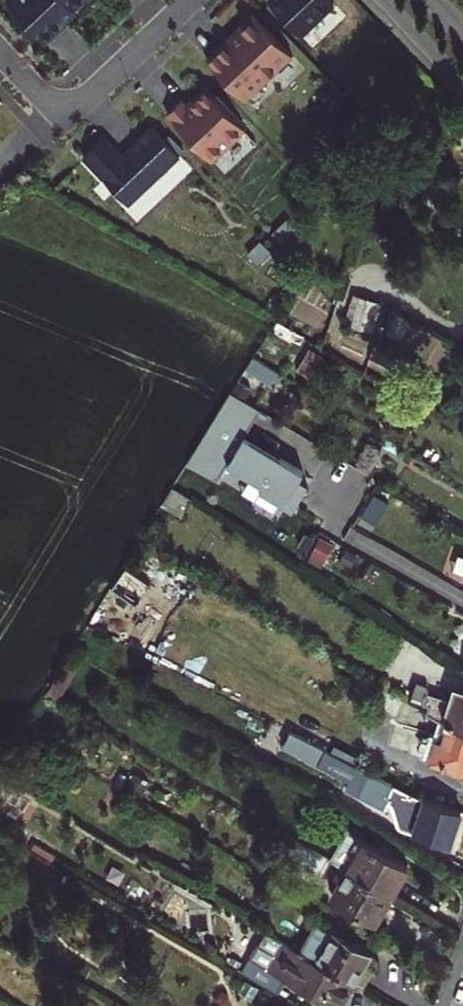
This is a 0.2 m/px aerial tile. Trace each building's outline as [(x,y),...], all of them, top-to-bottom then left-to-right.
[(43,40),(61,22),(58,20),(71,8),(79,0),(5,0),(43,40)] [(334,5),(329,0),(266,0),(264,1),(299,38),(334,5)] [(74,11),(71,8),(58,20),(61,22),(74,11)] [(225,42),(254,16),(251,12),(223,39),(225,42)] [(204,57),(242,98),(290,54),(254,16),(225,42),(223,39),(204,57)] [(191,95),(194,98),(201,99),(209,91),(202,85),(191,95)] [(201,99),(194,98),(191,95),(184,103),(179,98),(165,112),(209,158),(243,127),(209,91),(201,99)] [(177,154),(150,125),(119,154),(102,136),(81,155),(126,202),(177,154)] [(380,301),(353,294),(344,321),(372,330),(380,301)] [(383,347),(376,359),(443,398),(450,384),(383,347)] [(322,357),(309,349),(298,366),(312,374),(322,357)] [(282,374),(253,356),(248,364),(276,382),(282,374)] [(236,383),(231,391),(243,398),(247,390),(236,383)] [(243,398),(231,391),(188,461),(218,478),(227,464),(263,485),(260,492),(293,512),(308,486),(297,480),(302,472),(239,436),(256,406),(243,398)] [(173,484),(162,503),(180,514),(192,496),(173,484)] [(170,532),(160,526),(153,539),(162,546),(170,532)] [(118,575),(126,580),(132,571),(124,565),(118,575)] [(126,580),(118,575),(110,587),(119,592),(126,580)] [(54,679),(65,687),(76,668),(65,661),(54,679)] [(45,692),(58,699),(65,687),(54,679),(45,692)] [(445,722),(462,728),(462,691),(453,688),(449,699),(427,692),(428,686),(416,682),(411,697),(427,703),(425,711),(438,720),(445,722)] [(438,720),(433,735),(441,737),(445,722),(438,720)] [(462,771),(462,728),(445,722),(441,737),(433,735),(429,734),(425,750),(433,753),(431,760),(462,771)] [(359,765),(290,730),(282,745),(350,782),(359,765)] [(415,795),(392,783),(385,798),(389,802),(392,807),(396,822),(398,824),(402,827),(449,843),(455,826),(460,809),(415,795)] [(330,857),(341,862),(391,891),(399,877),(407,863),(347,829),(330,857)] [(35,840),(30,848),(52,860),(56,853),(35,840)] [(383,906),(391,891),(341,862),(334,875),(338,879),(330,894),(375,920),(383,906)] [(314,920),(298,949),(353,981),(362,986),(367,978),(371,970),(363,965),(370,953),(314,920)] [(353,981),(298,949),(264,929),(250,954),(232,944),(223,960),(247,974),(276,990),(283,977),(334,1005),(339,1005),(345,995),(353,981)]
